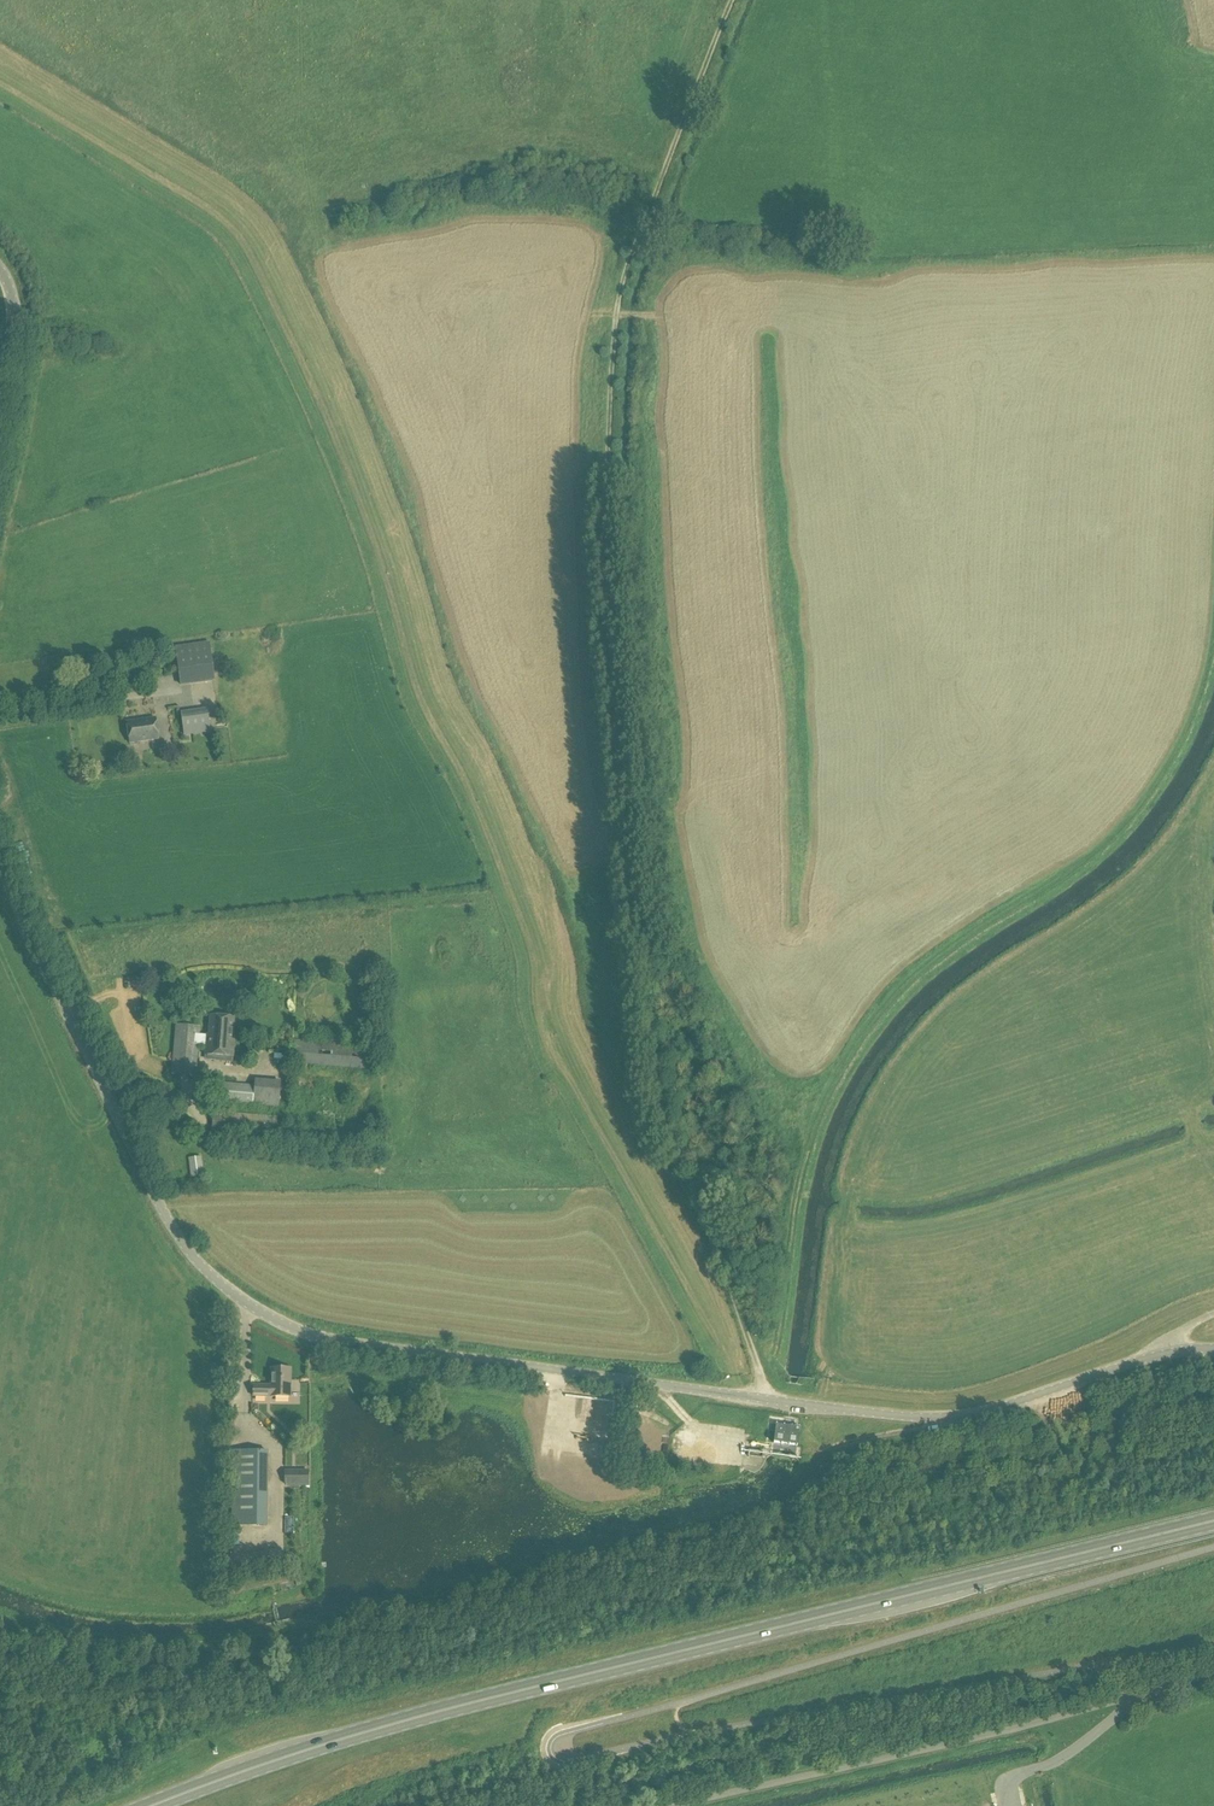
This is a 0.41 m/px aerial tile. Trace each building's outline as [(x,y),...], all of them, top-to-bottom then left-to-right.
[(177,648),(182,687),(215,682),(210,644),(177,648)] [(182,715),(185,735),(211,731),(209,711),(182,715)] [(127,723),(130,745),(159,741),(156,719),(127,723)] [(203,1036),(202,1046),(201,1056),(232,1058),(234,1039),(231,1039),(233,1017),(208,1016),(207,1036),(203,1036)] [(202,1046),(203,1036),(195,1035),(196,1027),(174,1025),(170,1076),(192,1078),(195,1045),(202,1046)] [(291,1063),(371,1070),(373,1046),(293,1040),(291,1063)] [(215,1102),(279,1107),(281,1081),(255,1079),(255,1085),(217,1082),(215,1102)] [(253,1395),(270,1395),(270,1396),(290,1396),(290,1368),(271,1368),(270,1385),(254,1385),(253,1395)] [(775,1432),(775,1435),(783,1436),(784,1426),(776,1425),(775,1432)] [(775,1435),(774,1443),(797,1446),(799,1428),(784,1426),(783,1436),(775,1435)] [(232,1450),(231,1526),(266,1526),(267,1451),(232,1450)] [(284,1484),(297,1484),(297,1472),(284,1471),(284,1484)]
